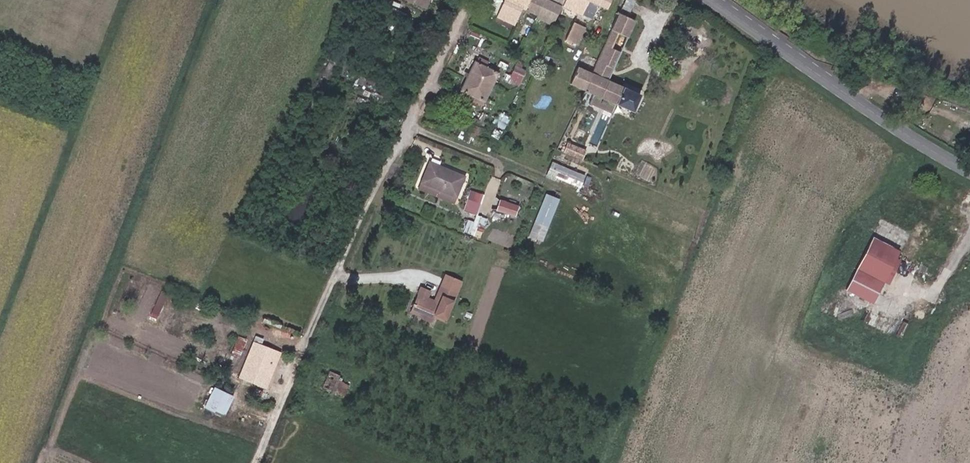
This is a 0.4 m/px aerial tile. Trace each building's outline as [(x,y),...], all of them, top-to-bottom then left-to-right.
[(425,9),(429,0),(409,0),(425,9)] [(501,5),(519,15),(522,8),(507,0),(503,0),(501,5)] [(529,0),(507,0),(522,8),(525,9),(529,0)] [(536,14),(543,0),(529,0),(525,9),(536,14)] [(536,14),(535,18),(552,25),(561,5),(562,6),(565,0),(543,0),(536,14)] [(562,6),(581,14),(588,0),(606,8),(610,0),(565,0),(562,6)] [(633,10),(637,0),(626,0),(624,6),(633,10)] [(519,15),(501,5),(496,16),(514,24),(519,15)] [(482,8),(479,14),(487,19),(490,13),(482,8)] [(591,72),(584,90),(633,112),(641,93),(623,85),(622,87),(606,79),(633,20),(618,13),(591,72)] [(487,19),(479,14),(472,26),(480,31),(487,19)] [(487,19),(480,31),(486,34),(493,22),(487,19)] [(689,22),(681,19),(675,34),(682,37),(689,22)] [(566,39),(578,44),(586,27),(573,21),(567,34),(553,28),(551,34),(565,40),(566,39)] [(529,31),(525,37),(532,41),(536,34),(529,31)] [(475,60),(466,77),(480,84),(483,80),(492,84),(498,72),(475,60)] [(530,73),(515,66),(511,75),(526,82),(530,73)] [(570,83),(584,90),(591,72),(578,66),(570,83)] [(480,84),(466,77),(460,89),(461,90),(458,97),(479,108),(492,84),(483,80),(480,84)] [(580,186),(585,174),(552,161),(547,173),(580,186)] [(421,182),(456,196),(464,176),(429,163),(421,182)] [(884,282),(891,285),(904,260),(919,268),(917,272),(931,279),(935,273),(937,273),(969,210),(969,191),(951,181),(934,215),(922,209),(901,250),(873,236),(857,267),(884,282)] [(454,202),(456,196),(421,182),(419,188),(454,202)] [(482,195),(470,191),(464,210),(476,214),(482,195)] [(546,240),(562,197),(548,191),(531,235),(546,240)] [(519,216),(523,204),(504,197),(499,209),(519,216)] [(470,217),(465,230),(479,235),(482,227),(483,228),(485,222),(470,217)] [(877,296),(884,282),(857,267),(850,282),(877,296)] [(444,317),(455,291),(439,284),(436,292),(433,299),(416,293),(408,311),(430,319),(433,312),(444,317)] [(419,285),(416,293),(433,299),(436,292),(419,285)] [(238,340),(232,354),(239,357),(245,343),(238,340)] [(253,341),(249,353),(260,358),(264,346),(253,341)] [(260,358),(249,353),(240,377),(265,388),(280,351),(269,347),(265,359),(260,358)] [(322,386),(342,395),(348,384),(337,379),(339,375),(329,371),(322,386)] [(263,392),(256,389),(253,395),(260,398),(263,392)] [(249,404),(229,396),(220,417),(240,425),(249,404)]
